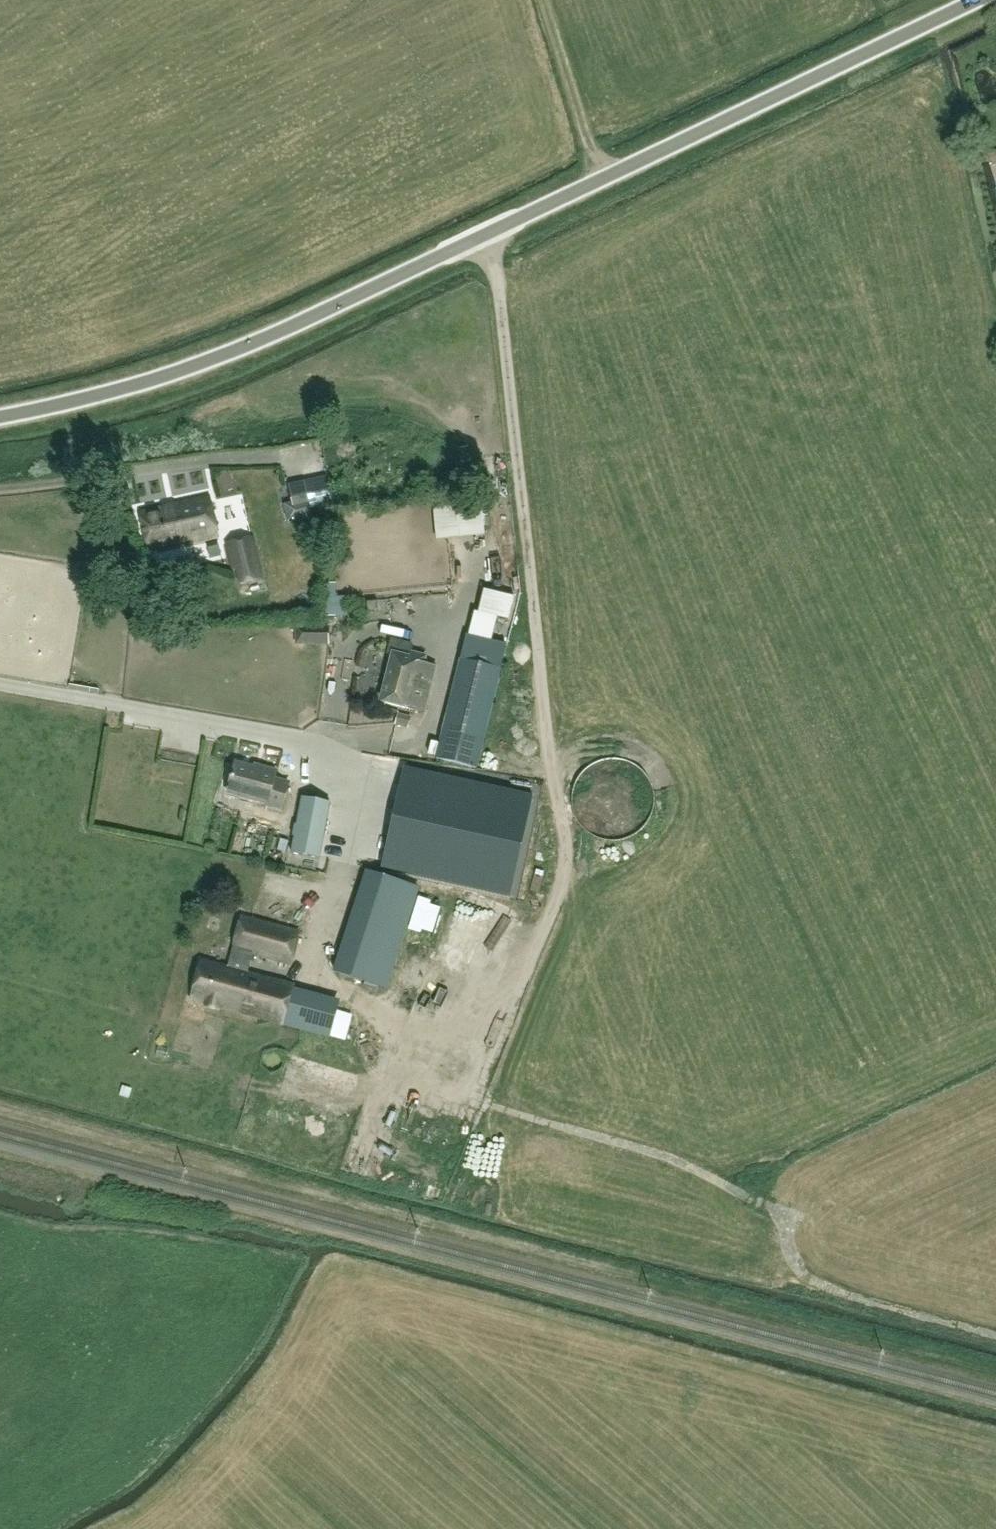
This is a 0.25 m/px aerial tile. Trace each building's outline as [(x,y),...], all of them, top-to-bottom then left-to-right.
[(286,488),(298,487),(296,462),(284,463),(286,488)] [(479,494),(429,496),(430,529),(480,527),(479,494)] [(140,513),(148,550),(217,535),(208,498),(140,513)] [(224,534),(224,538),(210,541),(218,576),(237,571),(240,586),(262,581),(256,556),(266,554),(261,534),(252,536),(250,528),(224,534)] [(329,579),(317,579),(316,609),(329,610),(329,579)] [(302,629),(302,641),(320,640),(319,628),(317,628),(317,622),(302,622),(302,629)] [(404,708),(423,713),(435,666),(420,663),(422,656),(410,653),(408,660),(393,656),(381,703),(404,708)] [(476,768),(499,669),(458,659),(435,758),(476,768)] [(190,733),(185,748),(198,751),(202,736),(190,733)] [(276,771),(260,767),(260,769),(235,762),(227,793),(266,804),(266,805),(280,810),(288,783),(274,779),(276,771)] [(392,766),(370,863),(513,895),(534,798),(392,766)] [(329,802),(301,796),(290,853),(318,858),(329,802)] [(115,818),(115,828),(132,829),(132,818),(115,818)] [(365,872),(334,969),(333,971),(385,988),(417,888),(365,872)] [(341,999),(293,986),(246,973),(252,954),(290,964),(298,933),(240,917),(226,968),(200,960),(189,999),(205,1003),(204,1007),(218,1011),(219,1007),(330,1037),(341,999)]
